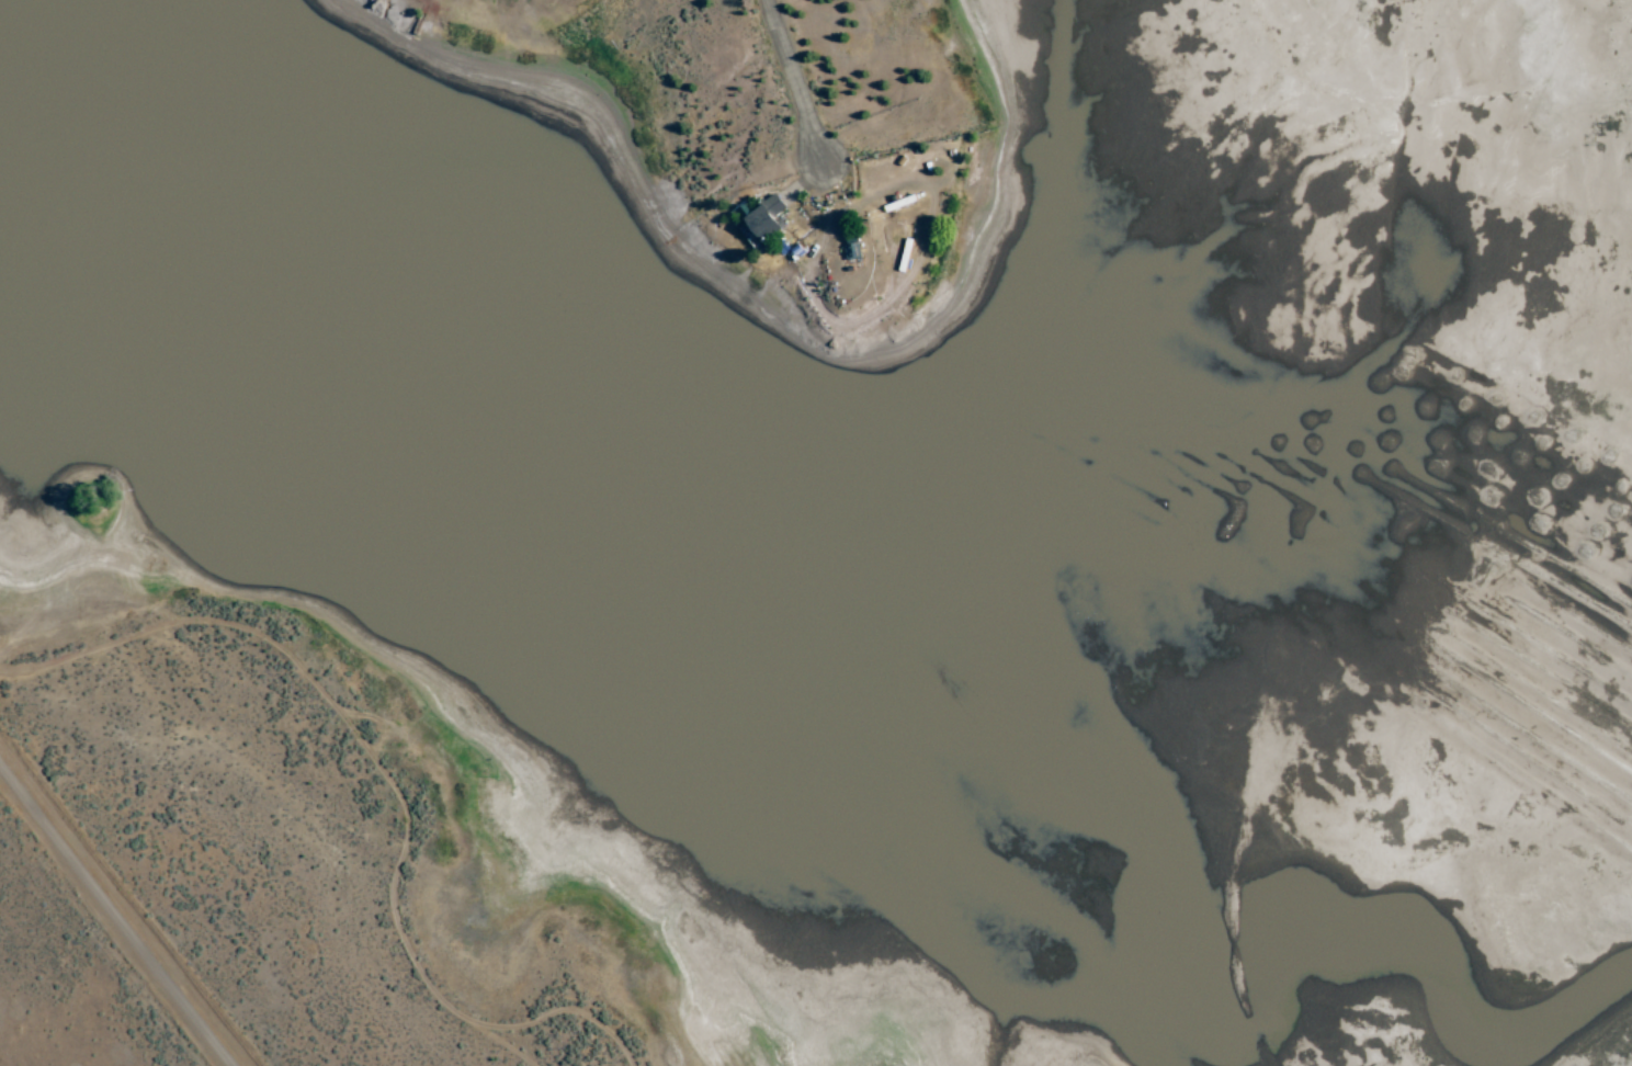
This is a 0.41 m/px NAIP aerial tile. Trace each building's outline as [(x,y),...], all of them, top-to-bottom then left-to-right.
[(764,243),(783,229),(774,217),(786,207),(776,194),(744,218),(764,243)]
